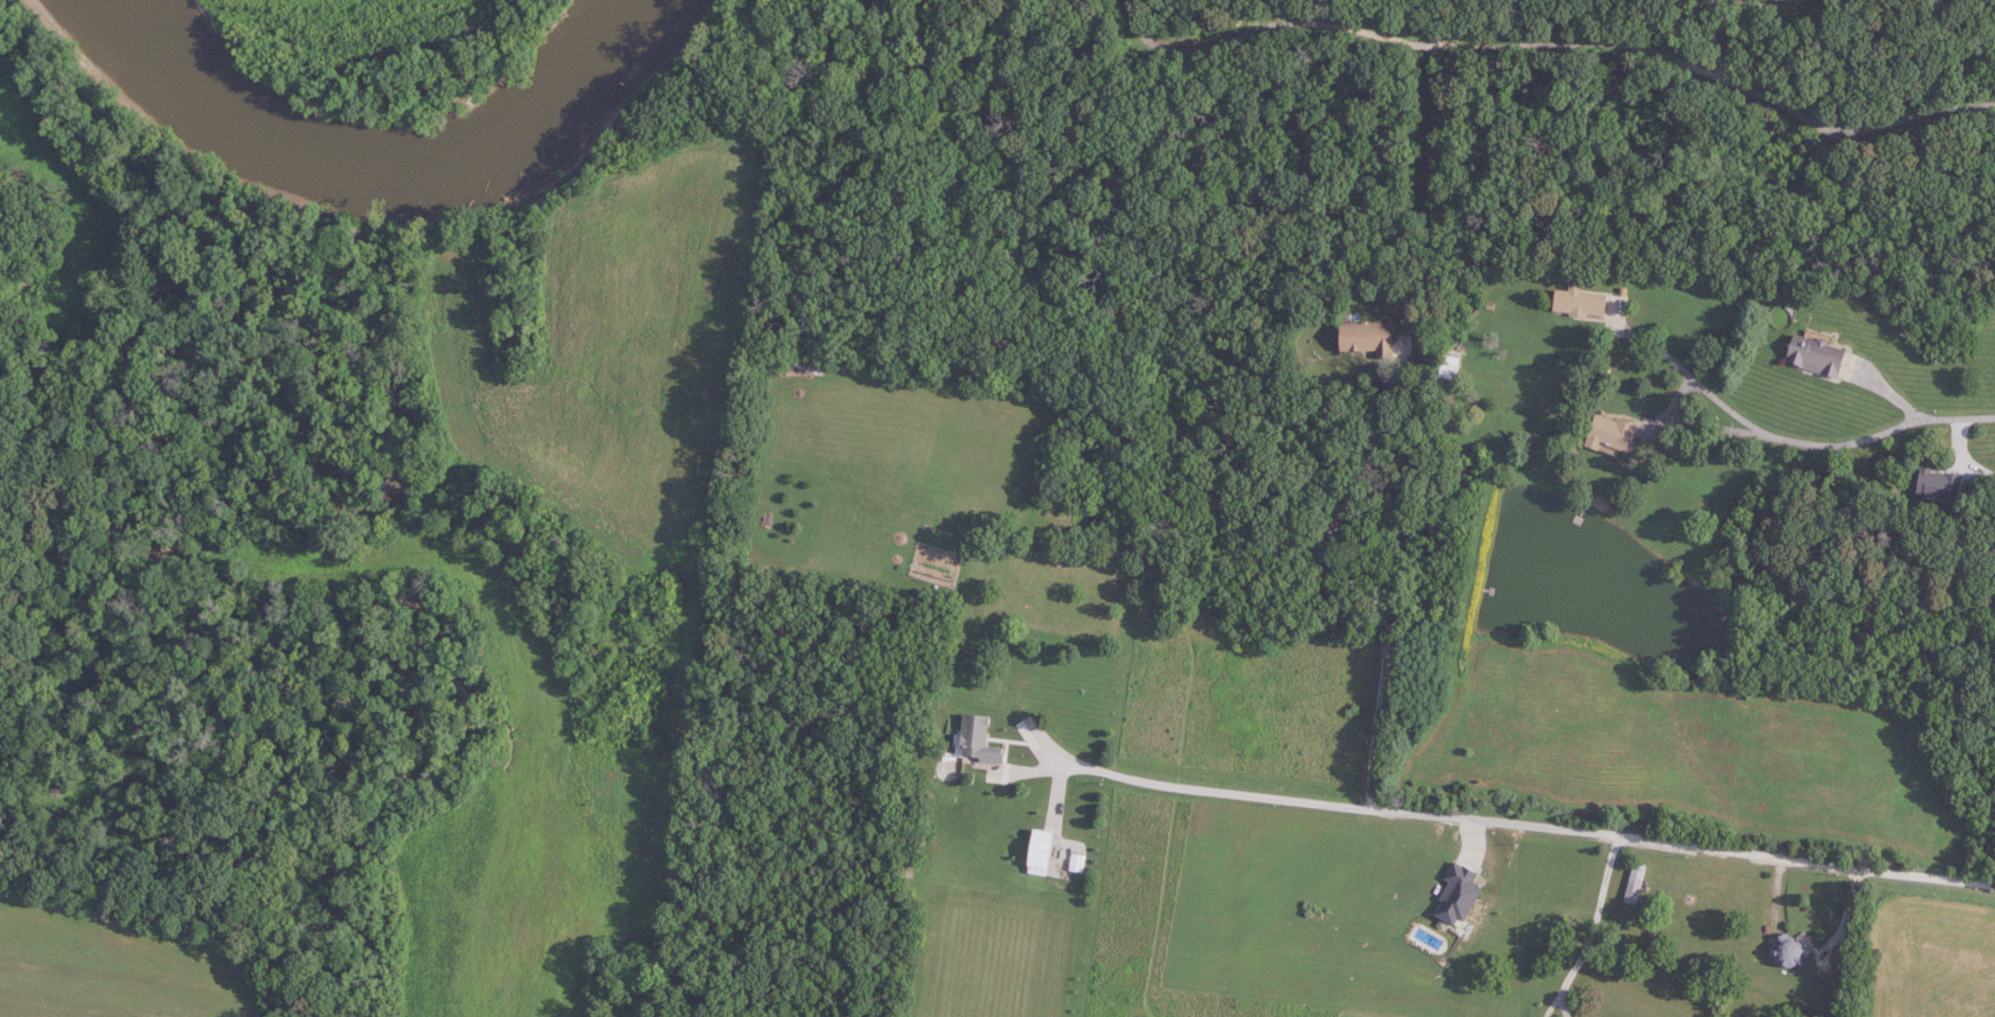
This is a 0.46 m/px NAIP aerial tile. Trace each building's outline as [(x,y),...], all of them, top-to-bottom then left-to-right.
[(1557,289),(1554,313),(1605,317),(1608,294),(1581,292),(1581,284),(1570,283),(1570,290),(1557,289)] [(1378,350),(1378,357),(1393,357),(1393,322),(1342,322),(1342,350),(1378,350)] [(1787,361),(1839,378),(1848,349),(1796,333),(1787,361)] [(1456,381),(1460,365),(1443,361),(1439,377),(1456,381)] [(1637,424),(1597,412),(1588,444),(1628,455),(1637,424)] [(1918,496),(1959,500),(1962,473),(1921,469),(1918,496)] [(1004,760),(1005,746),(987,745),(990,715),(964,713),(960,757),(1004,760)] [(1032,865),(1050,866),(1052,830),(1033,829),(1032,865)] [(1637,904),(1646,865),(1633,862),(1625,901),(1637,904)] [(1806,961),(1798,939),(1776,947),(1785,969),(1806,961)]
